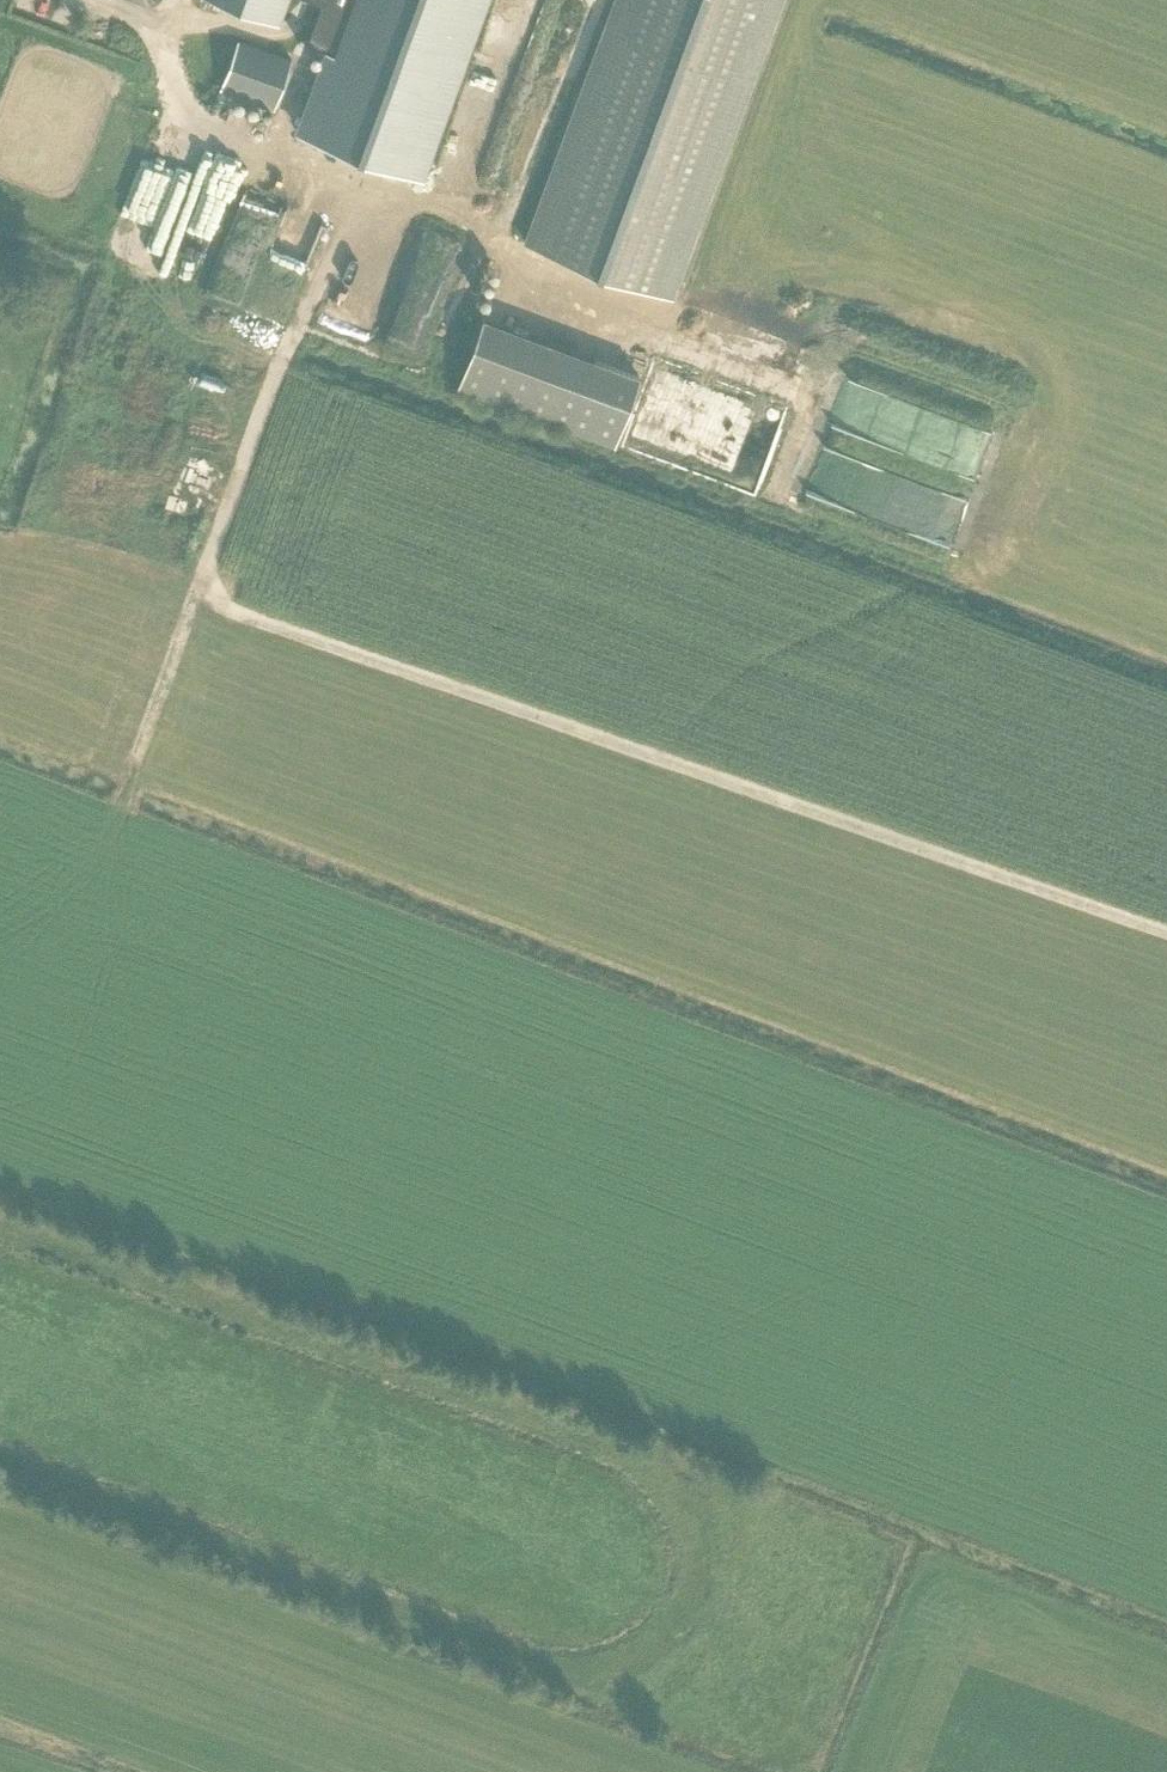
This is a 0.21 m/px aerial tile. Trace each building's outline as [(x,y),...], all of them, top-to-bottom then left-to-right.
[(303,134),(495,205),(571,0),(311,0),(348,14),(303,134)] [(677,298),(786,0),(612,0),(524,242),(677,298)] [(273,110),(278,97),(291,59),(237,40),(219,91),(273,110)] [(447,383),(610,429),(632,354),(466,307),(483,249),(351,212),(327,295),(346,300),(337,330),(315,324),(308,346),(446,386),(447,383)] [(264,306),(277,311),(302,244),(276,234),(253,294),(266,299),(264,306)]
